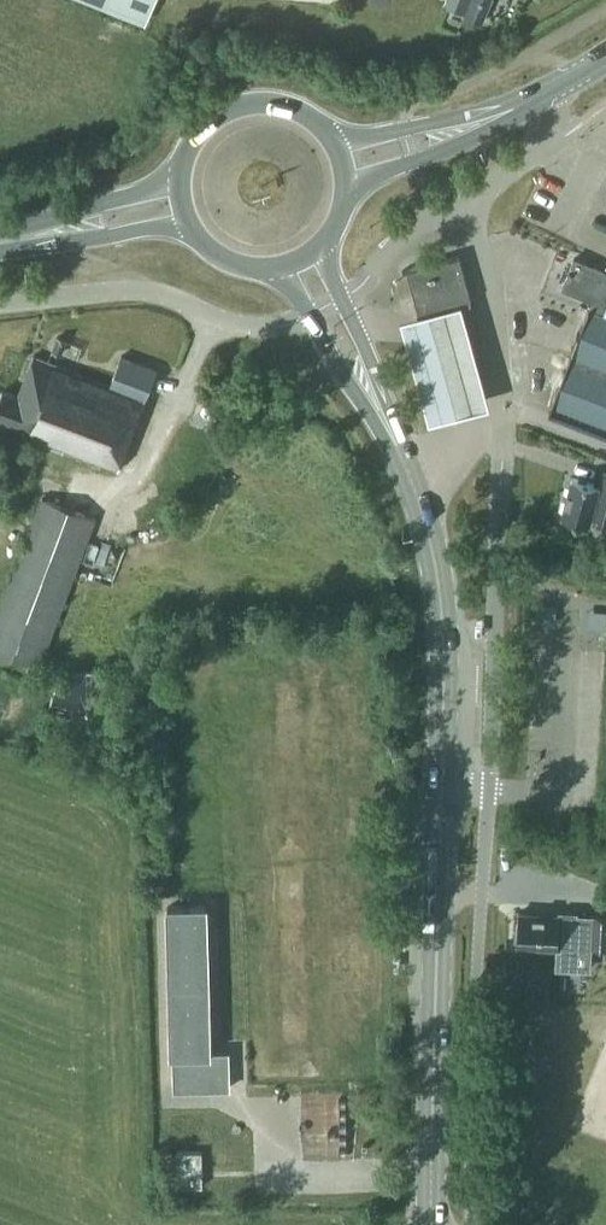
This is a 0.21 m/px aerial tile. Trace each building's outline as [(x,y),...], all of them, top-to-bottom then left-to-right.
[(147,19),(154,0),(101,0),(147,19)] [(467,10),(466,14),(483,20),(491,0),(471,0),(467,10)] [(472,301),(459,254),(407,268),(421,315),(472,301)] [(549,382),(552,389),(558,391),(551,409),(605,430),(605,313),(604,312),(605,306),(605,269),(575,257),(563,286),(594,298),(566,370),(560,368),(553,371),(549,382)] [(462,300),(401,316),(429,419),(490,403),(462,300)] [(58,336),(52,350),(62,354),(68,340),(58,336)] [(26,425),(23,432),(119,468),(147,398),(146,398),(158,368),(123,355),(111,384),(34,354),(19,395),(3,389),(0,397),(0,415),(26,425)] [(572,476),(562,515),(590,523),(592,515),(605,519),(605,472),(603,471),(600,484),(572,476)] [(41,665),(97,518),(41,496),(0,605),(0,650),(41,665)] [(594,607),(592,623),(605,625),(605,608),(594,607)] [(101,673),(90,670),(78,671),(68,674),(58,681),(51,690),(47,701),(47,712),(49,724),(55,734),(64,741),(74,746),(86,748),(97,746),(108,741),(116,733),(122,723),(125,711),(124,699),(119,689),(111,680),(101,673)] [(174,1054),(175,1089),(230,1087),(227,1052),(209,1053),(207,906),(167,906),(171,1054),(174,1054)] [(518,944),(559,946),(557,967),(575,967),(576,945),(605,946),(605,913),(592,912),(592,914),(578,914),(578,911),(560,910),(560,914),(520,911),(518,944)] [(176,1151),(177,1186),(203,1185),(202,1150),(176,1151)]
